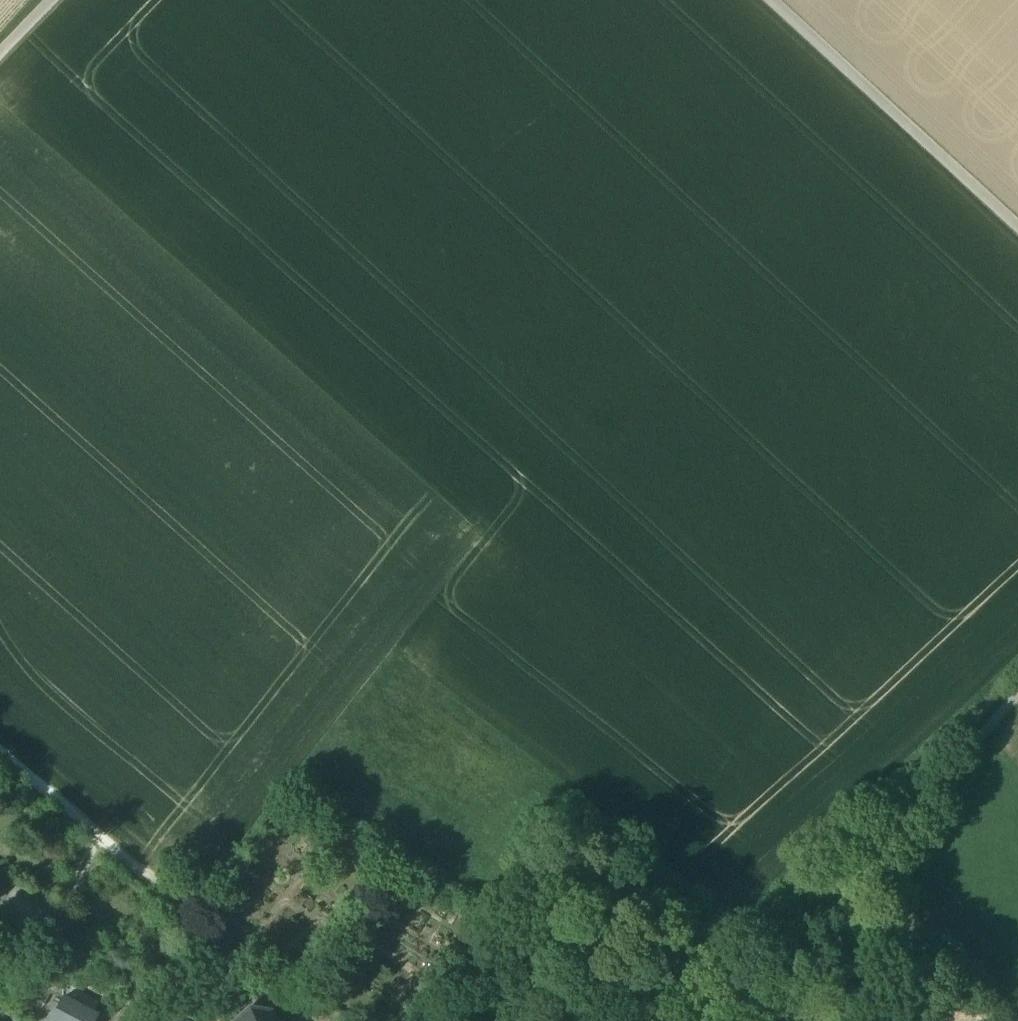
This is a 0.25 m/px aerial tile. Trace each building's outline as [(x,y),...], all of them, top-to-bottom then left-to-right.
[(272,1013),(274,999),(272,995),(254,992),(251,995),(248,1009),(234,1020),(276,1020),(272,1013)] [(51,1020),(94,1020),(97,1014),(64,997),(51,1020)]
